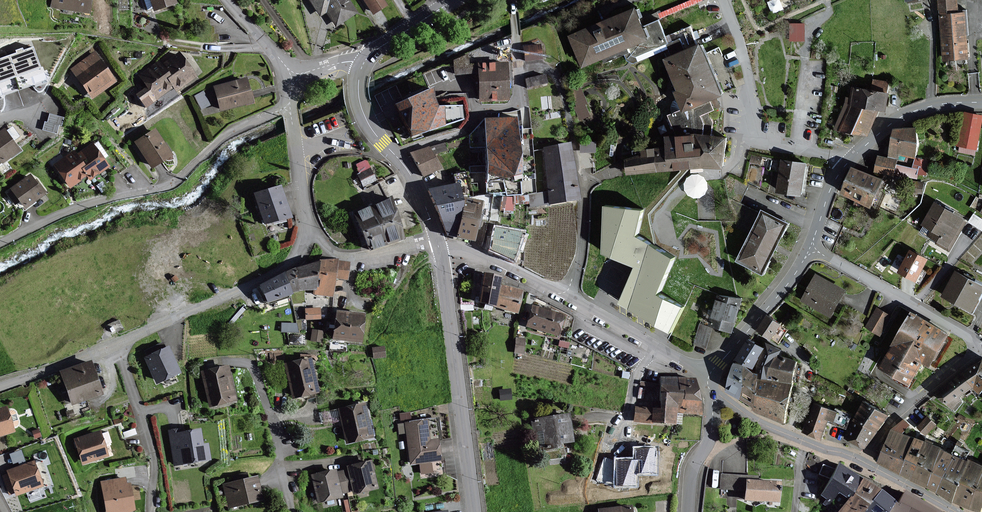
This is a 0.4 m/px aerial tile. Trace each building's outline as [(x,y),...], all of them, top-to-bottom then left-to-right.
[(53,7),(90,12),(92,0),(54,0),(53,7)] [(156,9),(178,3),(177,0),(153,0),(156,9)] [(345,0),(308,0),(319,17),(325,13),(334,27),(354,14),(345,0)] [(381,0),(361,0),(371,16),(386,7),(381,0)] [(656,13),(658,18),(702,0),(690,0),(656,13)] [(956,0),(939,0),(944,59),(968,58),(967,45),(965,16),(965,12),(958,13),(956,0)] [(570,36),(583,67),(623,50),(648,40),(640,20),(635,9),(570,36)] [(658,18),(656,13),(640,20),(648,40),(623,50),(627,59),(657,47),(668,42),(666,36),(658,18)] [(791,20),(791,39),(806,38),(806,20),(791,20)] [(712,137),(713,123),(708,113),(721,107),(717,97),(721,96),(700,45),(698,45),(690,26),(666,36),(668,42),(657,47),(663,60),(684,110),(668,116),(676,136),(665,136),(666,148),(642,150),(642,155),(625,160),(626,174),(668,172),(678,171),(702,168),(725,168),(725,138),(712,137)] [(539,45),(522,47),(524,61),(541,59),(539,45)] [(16,54),(9,56),(20,89),(34,84),(35,87),(51,81),(47,71),(44,72),(42,68),(41,68),(33,47),(23,51),(22,49),(16,51),(16,54)] [(168,70),(166,72),(174,82),(177,86),(197,71),(181,51),(164,64),(168,70)] [(116,81),(96,52),(74,68),(95,96),(116,81)] [(20,89),(9,56),(0,59),(0,99),(4,97),(3,94),(20,89)] [(141,75),(157,95),(174,82),(166,72),(168,70),(164,64),(160,60),(141,75)] [(503,64),(475,67),(479,103),(507,101),(503,64)] [(247,76),(215,86),(223,110),(255,101),(247,76)] [(543,76),(525,79),(526,88),(545,84),(543,76)] [(583,84),(573,86),(581,116),(591,114),(583,84)] [(846,103),(879,110),(884,111),(887,95),(853,88),(851,99),(847,98),(846,103)] [(459,121),(458,108),(432,110),(429,90),(391,107),(409,138),(459,121)] [(836,128),(868,134),(879,110),(846,103),(836,128)] [(62,125),(64,117),(51,113),(48,122),(46,122),(44,129),(57,133),(59,124),(62,125)] [(965,113),(959,145),(976,148),(981,118),(981,116),(965,113)] [(516,120),(482,120),(483,177),(497,177),(516,177),(516,120)] [(6,128),(0,132),(0,156),(4,162),(22,149),(6,128)] [(916,143),(916,128),(894,130),(890,156),(898,158),(899,153),(914,156),(916,143)] [(172,154),(156,129),(136,142),(153,167),(172,154)] [(429,146),(433,153),(446,147),(443,139),(429,146)] [(110,166),(94,142),(76,155),(90,174),(92,178),(110,166)] [(533,151),(536,194),(529,195),(531,207),(550,204),(553,204),(576,200),(571,170),(567,146),(533,151)] [(426,148),(411,155),(422,177),(438,169),(426,148)] [(87,176),(90,174),(76,155),(74,152),(57,164),(72,186),(78,182),(81,181),(87,176)] [(895,160),(879,157),(876,170),(893,174),(895,160)] [(806,164),(783,160),(778,193),(801,196),(806,164)] [(881,181),(852,169),(841,193),(870,205),(881,181)] [(684,179),(693,196),(710,187),(701,170),(684,179)] [(359,176),(363,185),(374,180),(370,171),(359,176)] [(47,192),(32,173),(12,188),(14,189),(9,193),(17,204),(21,200),(27,207),(47,192)] [(455,185),(457,195),(459,200),(473,202),(466,173),(453,176),(455,185)] [(293,215),(283,184),(257,192),(267,224),(293,215)] [(431,208),(444,238),(451,241),(459,200),(457,195),(455,185),(427,191),(431,208)] [(499,207),(511,208),(512,195),(500,194),(499,207)] [(473,202),(459,200),(451,241),(469,244),(477,203),(473,202)] [(394,217),(388,201),(370,208),(352,215),(366,252),(383,245),(402,238),(394,217)] [(965,221),(935,203),(923,224),(942,235),(937,243),(949,250),(965,221)] [(636,237),(643,211),(605,207),(603,254),(634,268),(620,303),(670,333),(683,307),(658,294),(674,257),(636,237)] [(788,225),(761,211),(738,260),(765,273),(788,225)] [(975,213),(971,219),(981,227),(981,217),(975,213)] [(510,262),(519,234),(494,229),(488,250),(510,262)] [(926,260),(910,251),(899,272),(915,280),(926,260)] [(350,261),(339,260),(340,257),(322,259),(321,277),(322,277),(321,286),(319,285),(318,290),(318,293),(335,295),(337,277),(349,278),(350,261)] [(322,277),(321,277),(322,259),(296,269),(303,288),(318,290),(319,285),(321,286),(322,277)] [(294,292),(303,288),(296,269),(287,273),(294,292)] [(269,302),(294,292),(287,273),(261,283),(269,302)] [(956,273),(943,295),(970,310),(981,290),(981,288),(956,273)] [(481,276),(474,305),(491,309),(496,287),(497,280),(481,276)] [(844,291),(816,276),(803,300),(831,315),(844,291)] [(514,314),(519,293),(496,287),(491,309),(514,314)] [(731,331),(738,300),(721,296),(719,303),(714,302),(710,319),(716,320),(714,328),(731,331)] [(546,312),(531,306),(524,327),(554,337),(561,315),(546,310),(546,312)] [(320,308),(306,308),(307,320),(321,319),(320,308)] [(891,316),(877,309),(867,328),(881,335),(891,316)] [(367,314),(339,310),(335,337),(363,341),(367,314)] [(947,334),(911,314),(879,370),(909,387),(922,364),(928,367),(947,334)] [(780,325),(767,317),(758,330),(770,339),(780,325)] [(299,323),(283,323),(282,331),(298,332),(299,323)] [(324,330),(313,329),(312,341),(323,342),(324,330)] [(763,349),(748,340),(736,360),(751,368),(763,349)] [(148,356),(145,357),(158,383),(182,372),(170,346),(167,347),(164,342),(145,351),(148,356)] [(757,374),(758,374),(758,379),(764,380),(767,380),(775,355),(778,356),(780,351),(766,344),(757,365),(757,374)] [(385,347),(373,347),(374,357),(385,357),(385,347)] [(791,384),(793,378),(796,361),(781,357),(778,356),(775,355),(767,380),(791,384)] [(311,358),(286,364),(294,397),(319,391),(311,358)] [(976,390),(979,395),(981,390),(981,359),(980,361),(963,374),(973,387),(976,390)] [(92,361),(64,371),(75,401),(103,391),(92,361)] [(740,399),(743,384),(744,366),(736,364),(735,364),(725,391),(740,399)] [(229,366),(203,371),(211,405),(236,399),(229,366)] [(744,366),(743,384),(740,399),(753,407),(758,379),(758,374),(757,374),(754,373),(747,368),(744,366)] [(937,394),(952,408),(962,400),(960,397),(973,387),(963,374),(951,383),(937,394)] [(695,391),(693,380),(675,380),(659,379),(658,410),(649,410),(634,410),(634,421),(649,422),(649,424),(672,425),(672,413),(673,413),(700,414),(695,391)] [(753,410),(768,416),(783,422),(788,399),(791,384),(767,380),(764,380),(758,379),(753,407),(753,410)] [(366,403),(340,409),(348,442),(373,436),(366,403)] [(885,416),(864,403),(853,421),(875,434),(885,416)] [(8,406),(0,409),(0,435),(15,430),(8,406)] [(836,414),(815,406),(809,422),(807,421),(802,433),(820,439),(827,423),(832,425),(836,414)] [(402,420),(412,418),(410,410),(400,412),(402,420)] [(570,443),(566,416),(531,421),(533,435),(542,434),(544,450),(557,448),(556,445),(570,443)] [(936,424),(928,417),(918,427),(926,435),(936,424)] [(432,438),(429,418),(405,421),(406,423),(398,424),(399,434),(407,433),(411,464),(421,463),(422,473),(434,472),(432,461),(443,460),(440,438),(432,438)] [(878,463),(900,475),(913,438),(903,435),(910,426),(904,420),(891,430),(886,443),(884,449),(878,463)] [(865,450),(875,434),(853,421),(844,437),(865,450)] [(182,429),(170,431),(175,464),(211,458),(209,443),(204,444),(201,429),(182,432),(182,429)] [(102,430),(77,438),(85,463),(110,455),(102,430)] [(913,438),(900,475),(912,481),(925,442),(913,438)] [(941,448),(925,442),(912,481),(926,488),(940,450),(941,448)] [(657,473),(657,448),(634,448),(635,459),(615,459),(616,486),(637,486),(636,474),(657,473)] [(940,450),(926,488),(937,492),(955,456),(940,450)] [(952,503),(953,502),(967,462),(955,456),(937,492),(952,503)] [(349,466),(349,468),(354,490),(355,493),(379,487),(373,460),(349,466)] [(10,474),(4,476),(10,494),(16,492),(17,494),(44,485),(35,461),(8,470),(10,474)] [(969,508),(981,472),(981,467),(967,462),(953,502),(969,508)] [(834,494),(844,501),(859,479),(837,464),(834,470),(830,479),(820,495),(829,502),(834,494)] [(834,470),(822,465),(818,475),(830,479),(834,470)] [(320,501),(343,496),(342,493),(337,471),(337,468),(313,474),(320,501)] [(342,493),(354,490),(349,468),(337,471),(342,493)] [(980,511),(981,511),(981,509),(981,472),(969,508),(980,511)] [(236,482),(225,484),(230,506),(263,498),(258,476),(249,478),(248,473),(234,476),(236,482)] [(103,482),(109,511),(120,511),(136,509),(131,483),(127,484),(126,478),(103,482)] [(876,491),(859,479),(844,501),(836,511),(862,511),(876,491)] [(776,484),(744,482),(743,501),(775,503),(776,484)] [(892,502),(876,491),(862,511),(885,511),(892,502)] [(926,506),(909,495),(903,491),(894,504),(904,510),(903,511),(934,511),(926,506)] [(894,504),(892,502),(885,511),(903,511),(904,510),(894,504)]
